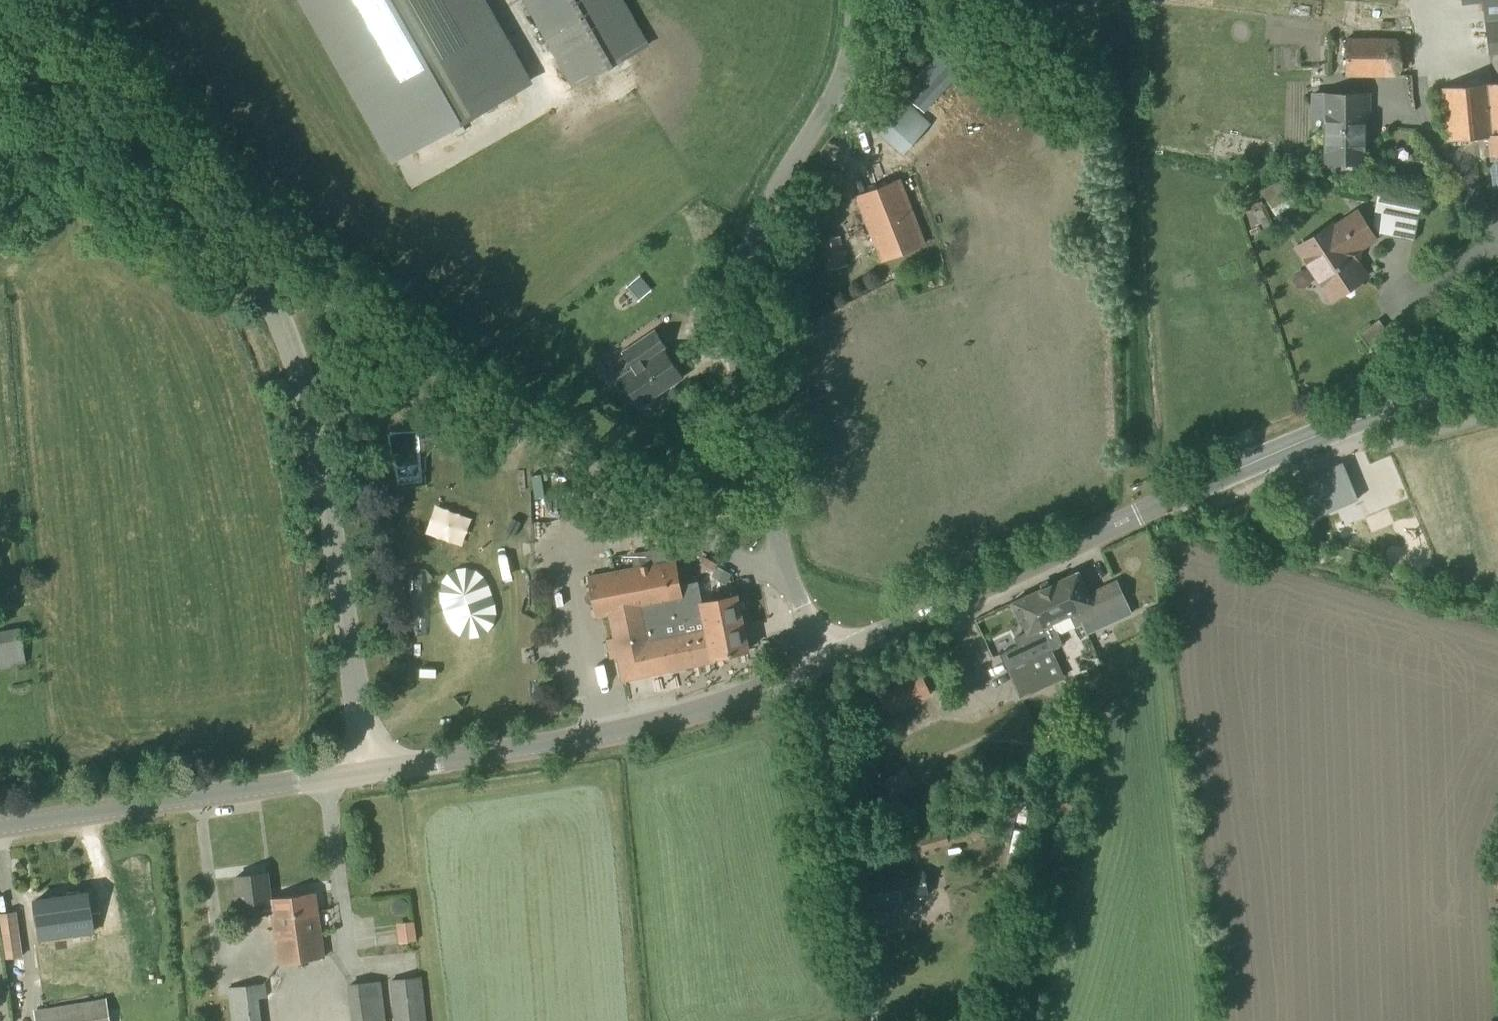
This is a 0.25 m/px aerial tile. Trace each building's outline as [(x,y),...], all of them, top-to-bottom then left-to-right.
[(483,0),(297,0),(388,161),(529,81),(483,0)] [(575,88),(648,46),(621,0),(524,0),(575,88)] [(1489,53),(1497,52),(1497,18),(1485,20),(1489,53)] [(1397,38),(1347,38),(1346,74),(1396,74),(1397,38)] [(920,110),(961,63),(943,48),(903,93),(920,110)] [(1442,88),(1447,141),(1490,137),(1491,137),(1488,112),(1497,111),(1497,82),(1442,88)] [(1363,119),(1342,119),(1342,94),(1326,94),(1326,163),(1363,163),(1363,119)] [(1368,94),(1342,94),(1342,119),(1363,119),(1368,119),(1368,94)] [(902,156),(930,124),(901,96),(872,128),(902,156)] [(1488,112),(1491,137),(1490,137),(1495,188),(1497,188),(1497,111),(1488,112)] [(881,260),(924,243),(899,180),(857,197),(881,260)] [(1419,213),(1395,208),(1393,219),(1373,216),(1372,224),(1379,235),(1380,234),(1414,241),(1419,213)] [(1357,213),(1334,228),(1332,225),(1298,247),(1330,296),(1337,290),(1341,291),(1354,282),(1355,279),(1363,273),(1354,259),(1356,257),(1358,252),(1356,250),(1374,238),(1357,213)] [(843,252),(840,237),(821,240),(827,270),(848,266),(845,251),(843,252)] [(640,275),(625,287),(637,302),(652,290),(640,275)] [(638,406),(640,405),(642,408),(646,409),(655,403),(657,398),(655,395),(683,376),(665,350),(667,349),(654,329),(621,351),(625,358),(623,367),(612,374),(611,379),(618,390),(623,391),(627,388),(638,406)] [(1342,463),(1295,482),(1311,519),(1357,500),(1342,463)] [(596,525),(607,529),(612,512),(602,508),(596,525)] [(680,584),(675,559),(587,576),(590,590),(588,591),(586,592),(585,593),(585,594),(584,596),(584,597),(584,599),(585,600),(586,602),(586,603),(587,604),(588,604),(590,605),(593,605),(595,618),(608,616),(612,638),(605,639),(609,659),(616,657),(621,681),(712,663),(711,657),(748,649),(741,614),(747,612),(744,597),(738,599),(737,595),(702,602),(698,581),(680,584)] [(726,584),(731,575),(717,567),(711,576),(726,584)] [(1116,580),(1106,584),(1088,592),(1078,572),(1063,579),(1086,624),(1082,625),(1086,635),(1131,614),(1116,580)] [(1074,629),(1086,624),(1063,579),(1028,595),(1049,638),(1045,640),(1050,651),(1051,651),(1063,645),(1058,634),(1073,627),(1074,629)] [(1007,671),(1008,671),(1050,651),(1045,640),(1049,638),(1028,595),(1012,602),(1027,634),(1024,636),(1023,637),(1023,639),(1023,641),(1023,643),(999,654),(1007,671)] [(27,663),(20,628),(0,631),(0,668),(27,663)] [(1063,677),(1051,651),(1050,651),(1008,671),(1020,697),(1063,677)] [(580,700),(579,690),(564,693),(566,702),(580,700)] [(1017,808),(1005,805),(995,840),(1008,843),(1017,808)] [(943,832),(918,840),(922,852),(947,844),(943,832)] [(267,873),(235,877),(240,916),(271,912),(277,964),(323,958),(315,894),(270,899),(267,873)] [(862,909),(924,898),(921,873),(857,887),(862,909)] [(68,905),(67,897),(34,902),(37,922),(52,920),(52,923),(56,922),(57,927),(68,925),(67,921),(71,920),(71,921),(85,919),(82,903),(68,905)] [(22,958),(16,912),(0,914),(0,917),(6,960),(22,958)] [(419,921),(404,922),(405,937),(420,936),(419,921)] [(421,977),(389,981),(394,1020),(426,1020),(421,977)] [(381,981),(347,984),(351,1020),(391,1020),(386,981),(381,982),(381,981)] [(265,984),(227,988),(231,1020),(261,1020),(258,998),(267,997),(265,984)] [(106,999),(34,1010),(36,1020),(110,1020),(106,999)]
